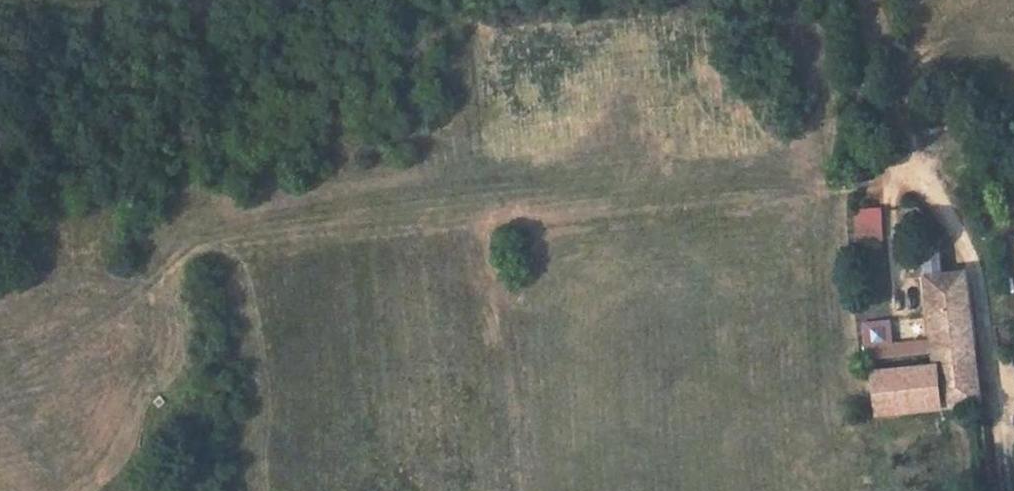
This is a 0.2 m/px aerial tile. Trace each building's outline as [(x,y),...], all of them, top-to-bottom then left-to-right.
[(852,243),(882,243),(882,207),(852,208),(852,243)] [(930,373),(875,376),(879,420),(977,413),(966,281),(965,279),(944,279),(943,255),(927,255),(927,279),(924,279),(930,373)]
